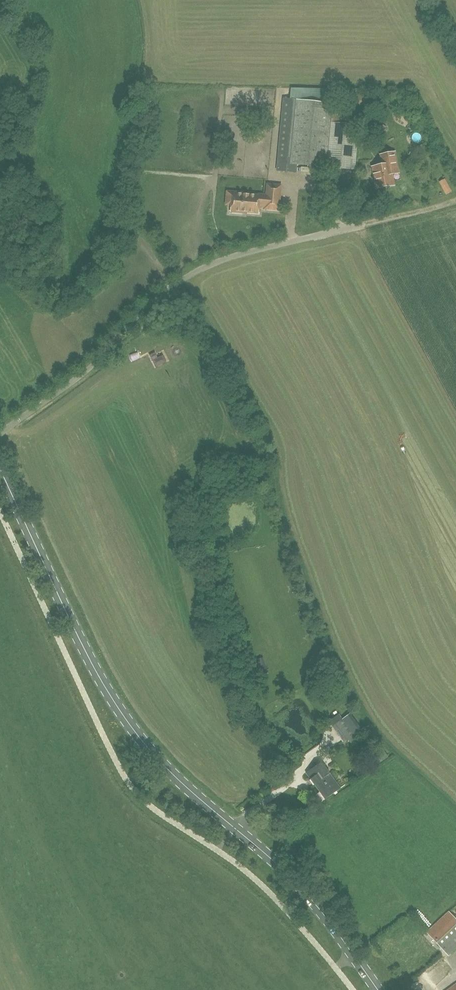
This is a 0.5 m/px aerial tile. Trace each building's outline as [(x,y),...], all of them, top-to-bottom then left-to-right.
[(283,98),(277,171),(295,172),(296,164),(326,167),(330,122),(331,103),(283,98)] [(330,122),(326,167),(354,169),(358,125),(330,122)] [(398,173),(394,153),(381,155),(383,165),(373,167),(377,188),(393,185),(391,174),(398,173)] [(439,198),(452,194),(448,179),(435,182),(439,198)] [(278,210),(280,195),(281,195),(282,184),(266,183),(265,194),(267,194),(267,196),(259,195),(259,196),(238,194),(239,191),(226,190),(225,205),(232,205),(231,212),(243,213),(243,211),(258,213),(259,206),(266,207),(265,209),(278,210)] [(332,727),(344,742),(354,734),(342,719),(332,727)] [(325,800),(341,789),(321,762),(306,773),(325,800)] [(449,912),(426,933),(448,956),(455,949),(455,920),(449,912)]
